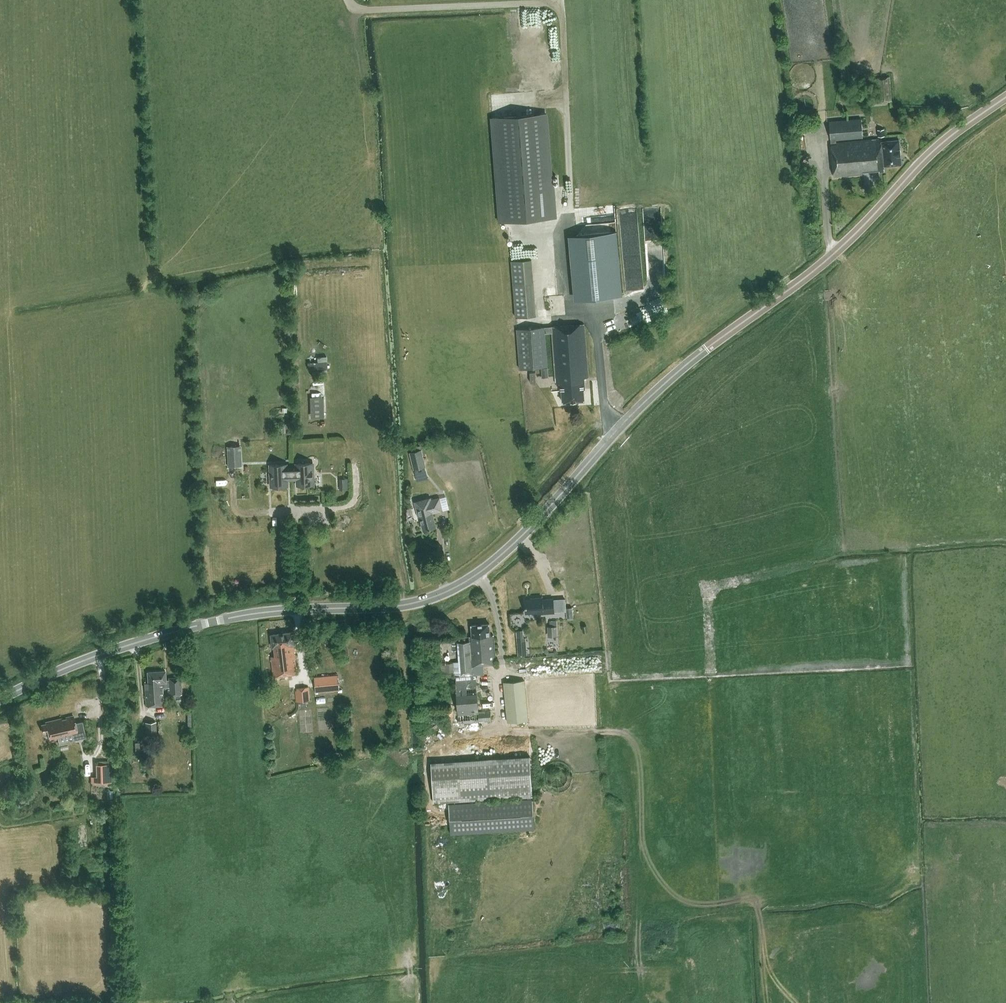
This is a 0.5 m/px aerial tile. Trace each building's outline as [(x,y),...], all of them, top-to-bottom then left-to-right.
[(546,113),(492,118),(500,221),(557,216),(554,187),(552,187),(546,113)] [(862,118),(830,120),(831,139),(835,176),(862,173),(862,171),(877,169),(877,171),(883,171),(883,165),(901,163),(899,140),(881,141),(881,138),(836,142),(836,139),(863,137),(862,118)] [(576,235),(582,299),(622,295),(616,231),(576,235)] [(538,257),(516,258),(519,315),(541,314),(538,257)] [(564,295),(563,287),(551,288),(552,296),(564,295)] [(584,324),(527,329),(518,329),(521,369),(548,366),(545,332),(552,332),(556,382),(559,382),(560,390),(562,390),(563,401),(584,399),(583,388),(585,388),(584,377),(588,376),(584,324)] [(330,416),(329,394),(314,395),(315,416),(330,416)] [(228,466),(242,465),(242,445),(228,446),(228,466)] [(413,464),(424,461),(421,449),(410,452),(413,464)] [(297,465),(292,465),(292,477),(297,477),(298,485),(314,484),(313,462),(297,462),(297,465)] [(287,478),(292,477),(292,465),(287,465),(286,463),(270,463),(271,486),(287,485),(287,478)] [(353,487),(352,476),(343,476),(344,488),(353,487)] [(424,529),(436,526),(432,512),(442,510),(439,498),(431,500),(430,498),(415,502),(419,516),(420,516),(424,529)] [(534,613),(553,612),(554,612),(553,598),(542,599),(542,597),(531,598),(531,599),(525,600),(526,612),(534,611),(534,613)] [(476,674),(484,673),(483,663),(495,662),(493,634),(490,634),(489,623),(471,625),(472,636),(470,636),(470,641),(457,642),(459,661),(454,661),(454,662),(445,663),(446,674),(455,673),(455,676),(458,718),(487,716),(485,688),(477,688),(476,674)] [(547,626),(548,636),(556,636),(555,625),(547,626)] [(293,644),(295,644),(293,631),(271,634),(273,647),(274,646),(275,655),(271,656),(274,675),(296,672),(293,644)] [(526,645),(517,645),(518,655),(527,655),(526,645)] [(146,706),(164,705),(163,687),(167,687),(167,695),(180,694),(179,678),(168,678),(168,680),(165,680),(165,671),(148,672),(148,682),(145,682),(146,706)] [(339,689),(338,675),(314,677),(315,691),(339,689)] [(507,722),(528,720),(524,680),(504,682),(507,722)] [(296,702),(310,701),(309,686),(297,687),(297,691),(295,691),(296,702)] [(41,725),(43,733),(48,732),(50,740),(58,738),(58,736),(72,732),(74,739),(85,737),(82,721),(75,723),(73,715),(66,717),(67,720),(62,721),(61,718),(46,722),(46,723),(41,725)] [(146,734),(157,733),(156,721),(145,722),(146,734)] [(150,750),(139,751),(139,743),(135,743),(135,754),(139,754),(140,759),(150,759),(150,750)] [(534,828),(530,756),(431,762),(434,802),(527,797),(527,798),(449,803),(451,833),(534,828)]
